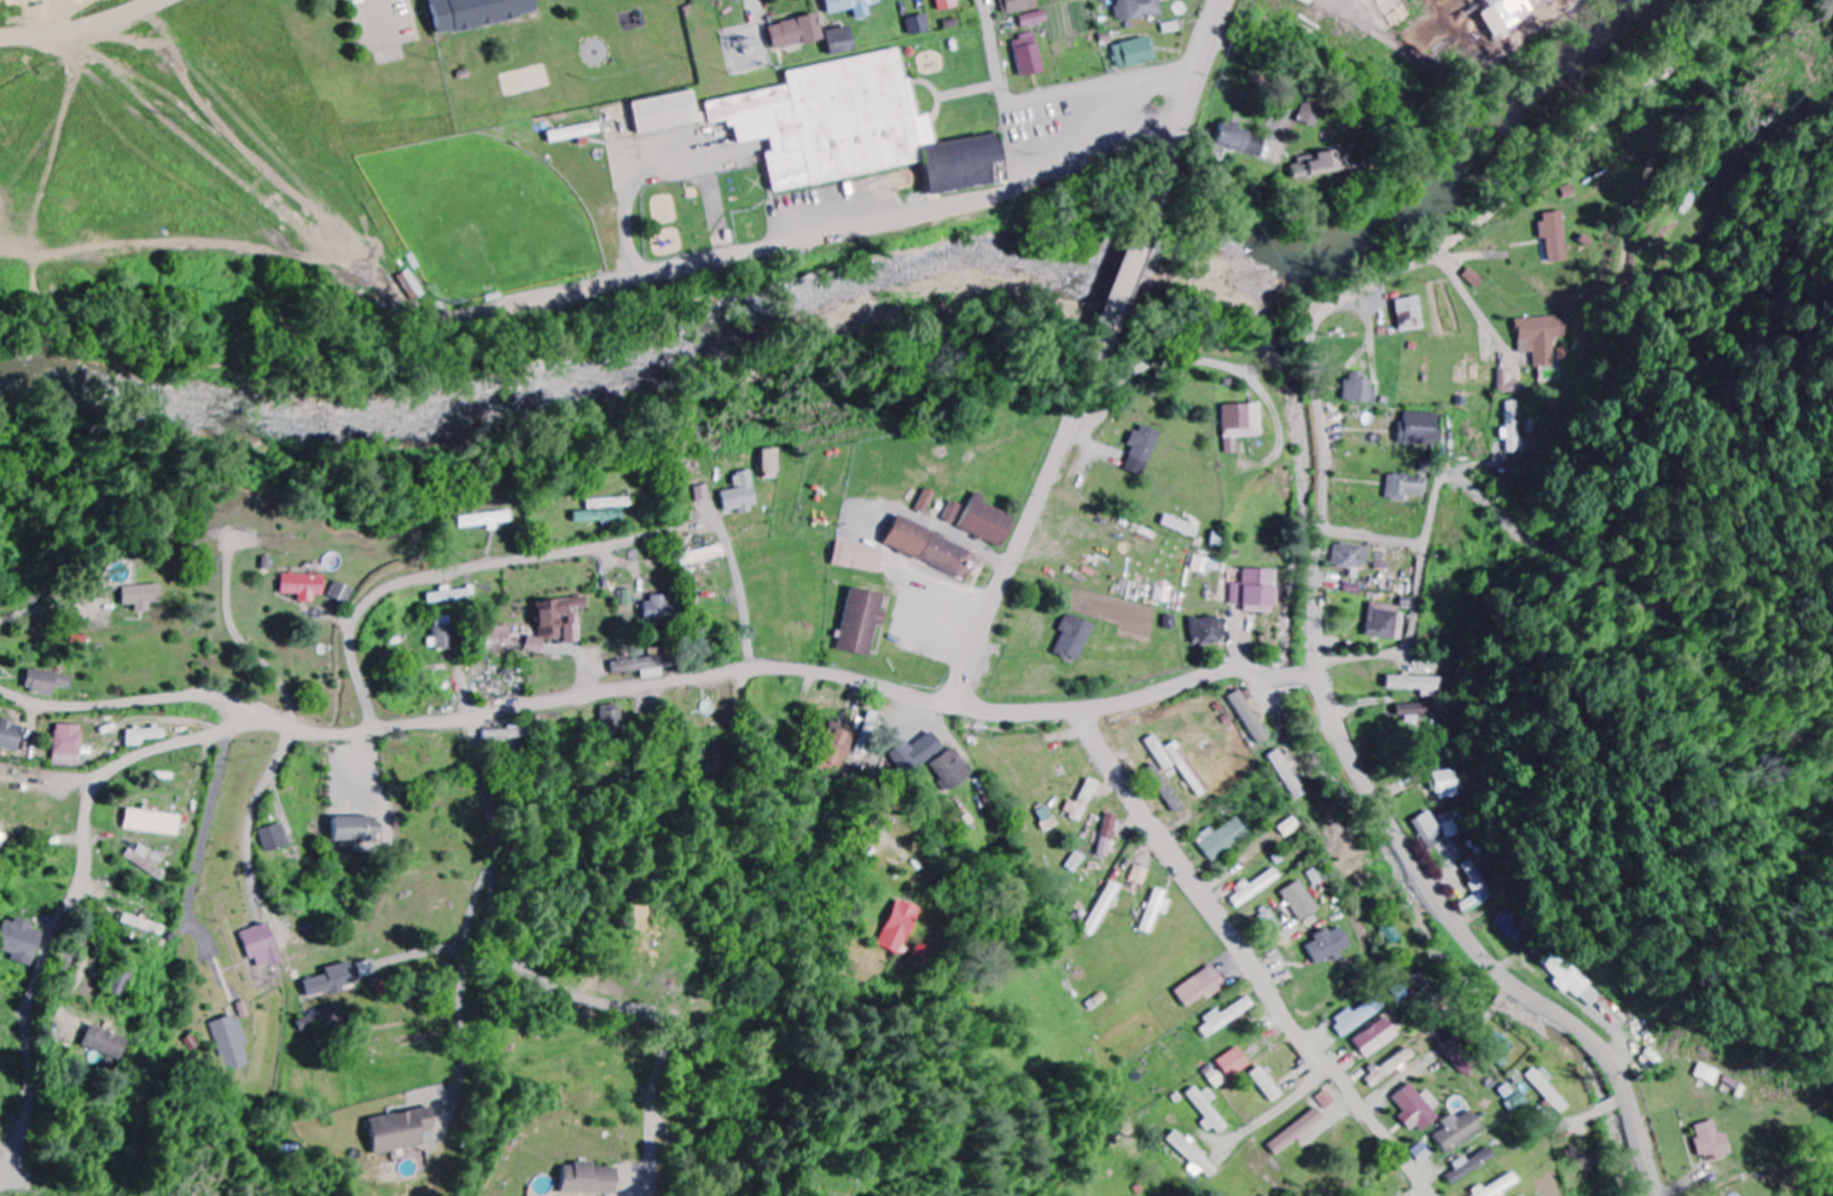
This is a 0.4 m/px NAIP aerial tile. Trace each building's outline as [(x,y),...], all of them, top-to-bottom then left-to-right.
[(437,35),(539,17),(536,0),(431,0),(437,35)] [(829,15),(854,9),(857,20),(871,17),(868,6),(881,3),(880,0),(825,0),(829,15)] [(939,12),(961,7),(960,0),(936,0),(939,12)] [(1038,8),(1036,0),(1000,0),(1004,16),(1038,8)] [(1160,0),(1124,0),(1124,3),(1114,4),(1116,21),(1161,16),(1160,0)] [(1488,9),(1478,15),(1492,37),(1551,0),(1482,0),(1488,9)] [(1047,23),(1046,11),(1019,15),(1021,26),(1047,23)] [(768,26),(774,51),(823,39),(817,15),(768,26)] [(930,32),(926,15),(906,18),(909,36),(930,32)] [(854,53),(852,28),(826,30),(829,56),(854,53)] [(1040,74),(1036,35),(1014,37),(1018,76),(1040,74)] [(1111,46),(1118,71),(1157,61),(1150,36),(1111,46)] [(771,191),(924,166),(929,196),(1008,183),(999,134),(934,145),(928,115),(917,117),(910,78),(904,79),(899,51),(785,70),(788,87),(704,101),(708,125),(731,121),(735,145),(769,140),(771,152),(765,154),(771,191)] [(705,124),(704,112),(698,113),(695,93),(633,101),(638,133),(705,124)] [(1297,122),(1314,126),(1319,105),(1302,101),(1297,122)] [(601,134),(599,122),(548,132),(550,144),(601,134)] [(1215,158),(1218,147),(1258,158),(1264,137),(1219,124),(1210,157),(1215,158)] [(1293,180),(1338,172),(1335,152),(1289,160),(1293,180)] [(1551,262),(1571,260),(1566,211),(1541,214),(1544,239),(1549,238),(1551,262)] [(1481,289),(1487,279),(1471,268),(1464,278),(1481,289)] [(397,276),(412,301),(424,294),(409,269),(397,276)] [(1427,328),(1421,295),(1397,300),(1403,332),(1427,328)] [(1560,366),(1559,338),(1572,337),(1571,316),(1520,318),(1522,353),(1537,352),(1538,367),(1560,366)] [(1348,401),(1377,402),(1377,379),(1362,379),(1362,372),(1348,372),(1348,401)] [(1502,392),(1530,393),(1530,384),(1522,384),(1522,372),(1502,372),(1502,392)] [(1520,400),(1510,401),(1511,429),(1505,429),(1505,439),(1510,439),(1511,453),(1521,452),(1520,400)] [(1226,405),(1227,452),(1240,452),(1239,438),(1264,437),(1263,403),(1226,405)] [(1403,444),(1442,445),(1443,413),(1404,412),(1403,444)] [(1164,432),(1142,423),(1133,445),(1136,447),(1127,468),(1146,476),(1164,432)] [(778,449),(763,450),(764,479),(779,479),(778,449)] [(726,511),(741,509),(742,512),(759,509),(752,470),(733,473),(736,489),(723,491),(726,511)] [(1410,501),(1410,495),(1430,496),(1431,476),(1391,475),(1390,501),(1410,501)] [(915,510),(925,515),(935,492),(925,488),(915,510)] [(942,520),(1003,548),(1018,518),(984,502),(986,497),(975,492),(967,508),(951,501),(942,520)] [(606,508),(628,506),(627,498),(590,500),(591,507),(606,506),(606,508)] [(460,517),(462,529),(490,524),(491,531),(500,529),(499,524),(514,521),(512,510),(460,517)] [(886,545),(968,579),(979,552),(897,518),(886,545)] [(1338,542),(1335,566),(1370,569),(1372,546),(1338,542)] [(883,548),(837,544),(835,567),(881,571),(883,548)] [(1281,569),(1248,569),(1247,583),(1235,583),(1235,605),(1249,605),(1249,612),(1280,612),(1281,569)] [(326,595),(327,576),(285,574),(284,594),(302,594),(301,602),(316,603),(317,595),(326,595)] [(350,605),(357,589),(338,580),(331,596),(350,605)] [(153,612),(153,604),(164,603),(163,585),(125,586),(126,605),(138,605),(139,612),(153,612)] [(431,603),(471,599),(470,590),(454,591),(454,586),(442,587),(443,592),(430,593),(431,603)] [(844,635),(843,635),(840,650),(874,656),(879,624),(886,626),(888,612),(883,611),(886,594),(852,588),(844,635)] [(648,623),(678,622),(677,597),(648,597),(648,623)] [(541,601),(543,636),(530,637),(531,652),(547,651),(546,641),(566,639),(564,618),(568,617),(570,644),(584,642),(582,609),(589,609),(589,598),(541,601)] [(1402,605),(1372,603),(1371,637),(1406,639),(1407,630),(1401,629),(1402,605)] [(1062,631),(1065,633),(1058,653),(1084,662),(1098,624),(1068,613),(1062,631)] [(1193,620),(1197,646),(1231,639),(1227,614),(1193,620)] [(459,648),(458,625),(438,626),(438,649),(459,648)] [(486,645),(513,644),(513,626),(486,626),(486,645)] [(677,666),(676,655),(615,661),(617,673),(645,670),(646,678),(667,676),(666,668),(677,666)] [(27,691),(56,695),(58,687),(73,690),(75,676),(30,669),(27,691)] [(1448,677),(1390,675),(1390,689),(1448,691),(1448,677)] [(1236,694),(1259,745),(1271,739),(1248,689),(1236,694)] [(1435,703),(1400,704),(1400,720),(1421,719),(1421,716),(1436,715),(1435,703)] [(625,705),(603,707),(605,732),(627,731),(625,705)] [(858,750),(871,756),(886,715),(872,711),(858,750)] [(0,720),(0,747),(20,752),(25,725),(0,720)] [(857,728),(832,722),(820,770),(845,776),(857,728)] [(56,764),(83,764),(84,725),(57,725),(56,764)] [(129,746),(147,746),(146,739),(167,739),(167,728),(129,729),(129,746)] [(486,729),(486,741),(533,739),(533,728),(486,729)] [(908,777),(949,749),(936,730),(914,746),(910,740),(892,753),(908,777)] [(1150,740),(1170,772),(1179,766),(1160,734),(1150,740)] [(1214,790),(1181,741),(1170,748),(1203,797),(1214,790)] [(951,791),(977,773),(958,746),(932,764),(951,791)] [(1271,755),(1297,801),(1308,795),(1282,749),(1271,755)] [(1438,800),(1465,796),(1461,769),(1434,773),(1438,800)] [(1088,821),(1104,782),(1093,778),(1083,803),(1075,800),(1069,813),(1088,821)] [(1064,825),(1054,805),(1042,811),(1052,831),(1064,825)] [(184,816),(129,808),(126,829),(181,836),(184,816)] [(1445,842),(1434,811),(1416,818),(1427,848),(1445,842)] [(1106,855),(1118,856),(1123,815),(1111,813),(1106,855)] [(1204,845),(1218,863),(1254,834),(1240,816),(1204,845)] [(335,842),(380,842),(380,817),(336,817),(335,842)] [(292,845),(285,823),(262,830),(269,852),(292,845)] [(168,872),(149,859),(154,851),(141,842),(130,857),(162,881),(168,872)] [(1083,872),(1093,856),(1083,850),(1073,866),(1083,872)] [(1236,898),(1240,906),(1285,880),(1279,869),(1252,884),(1250,880),(1239,887),(1243,894),(1236,898)] [(1322,911),(1303,880),(1285,891),(1304,922),(1322,911)] [(1166,913),(1173,915),(1180,897),(1162,890),(1147,930),(1158,934),(1166,913)] [(922,907),(899,900),(884,947),(908,955),(922,907)] [(1270,930),(1282,923),(1275,910),(1262,916),(1270,930)] [(13,953),(12,961),(35,966),(43,932),(31,929),(32,923),(4,917),(0,934),(0,950),(13,953)] [(1385,927),(1393,944),(1403,940),(1395,922),(1385,927)] [(259,970),(285,963),(273,923),(247,931),(259,970)] [(1354,947),(1345,926),(1334,931),(1332,928),(1317,935),(1319,941),(1310,945),(1320,966),(1346,955),(1344,951),(1354,947)] [(1539,962),(1556,978),(1552,983),(1564,994),(1569,989),(1589,1008),(1600,996),(1551,949),(1539,962)] [(330,969),(331,975),(309,981),(314,998),(348,989),(348,987),(359,984),(353,962),(330,969)] [(1181,987),(1192,1008),(1231,987),(1221,966),(1181,987)] [(134,973),(118,970),(113,994),(129,997),(134,973)] [(1354,1008),(1337,1020),(1348,1036),(1390,1007),(1381,995),(1357,1012),(1354,1008)] [(1205,1026),(1214,1038),(1260,1005),(1254,996),(1227,1014),(1225,1011),(1205,1026)] [(233,1073),(255,1064),(248,1046),(251,1045),(239,1014),(214,1023),(233,1073)] [(1358,1038),(1369,1057),(1403,1038),(1392,1018),(1358,1038)] [(126,1060),(133,1038),(94,1026),(87,1048),(126,1060)] [(1484,1062),(1459,1034),(1444,1048),(1469,1076),(1484,1062)] [(1224,1061),(1236,1079),(1258,1064),(1245,1046),(1224,1061)] [(1369,1077),(1377,1089),(1410,1066),(1408,1063),(1417,1056),(1411,1047),(1369,1077)] [(1717,1086),(1724,1072),(1703,1062),(1697,1076),(1717,1086)] [(1529,1077),(1563,1114),(1571,1107),(1550,1083),(1555,1078),(1543,1064),(1529,1077)] [(1442,1116),(1437,1109),(1442,1104),(1431,1090),(1424,1096),(1414,1084),(1397,1097),(1409,1112),(1403,1116),(1418,1135),(1442,1116)] [(1224,1136),(1236,1127),(1217,1104),(1224,1098),(1216,1088),(1208,1094),(1202,1087),(1193,1095),(1224,1136)] [(1322,1098),(1332,1110),(1343,1101),(1333,1089),(1322,1098)] [(430,1146),(427,1129),(440,1127),(438,1107),(376,1116),(382,1153),(430,1146)] [(1307,1138),(1310,1143),(1323,1133),(1318,1128),(1331,1118),(1323,1107),(1276,1145),(1285,1156),(1307,1138)] [(1488,1131),(1477,1111),(1460,1119),(1458,1114),(1445,1121),(1449,1129),(1439,1134),(1448,1152),(1488,1131)] [(1701,1157),(1714,1153),(1715,1159),(1735,1154),(1730,1134),(1722,1136),(1718,1120),(1697,1126),(1700,1138),(1696,1140),(1701,1157)] [(1203,1177),(1209,1170),(1214,1175),(1222,1166),(1193,1140),(1183,1130),(1174,1140),(1200,1163),(1195,1169),(1203,1177)] [(1500,1158),(1493,1147),(1471,1160),(1469,1157),(1457,1164),(1460,1169),(1451,1175),(1456,1184),(1500,1158)] [(569,1165),(568,1193),(620,1194),(621,1165),(578,1164),(578,1165),(569,1165)] [(1518,1174),(1487,1188),(1486,1185),(1473,1191),(1475,1195),(1502,1195),(1524,1186),(1518,1174)]
